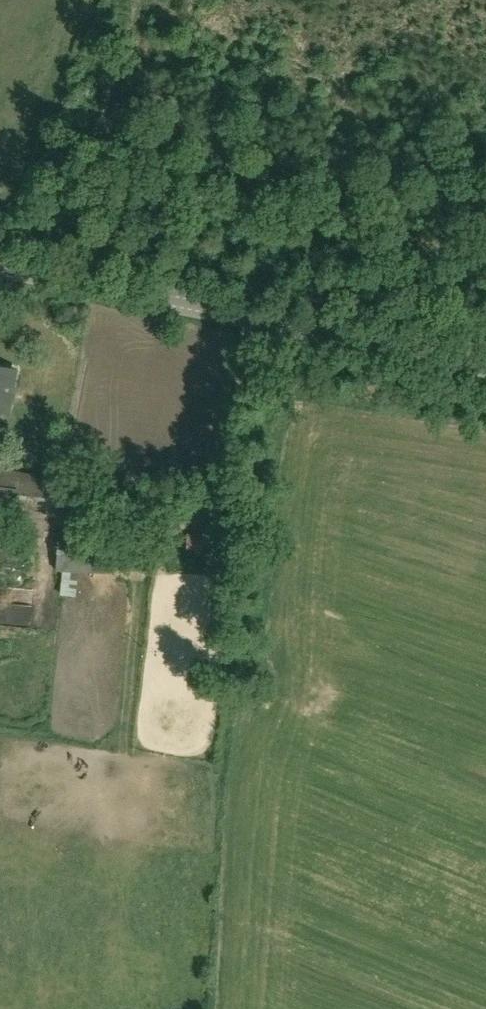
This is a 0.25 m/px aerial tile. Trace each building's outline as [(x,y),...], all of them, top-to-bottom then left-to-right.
[(0,365),(0,410),(10,412),(13,398),(16,398),(18,386),(15,386),(18,368),(0,365)] [(0,470),(0,505),(18,507),(22,473),(0,470)] [(109,534),(59,531),(57,569),(107,572),(109,534)] [(188,538),(187,552),(207,553),(208,538),(188,538)]
